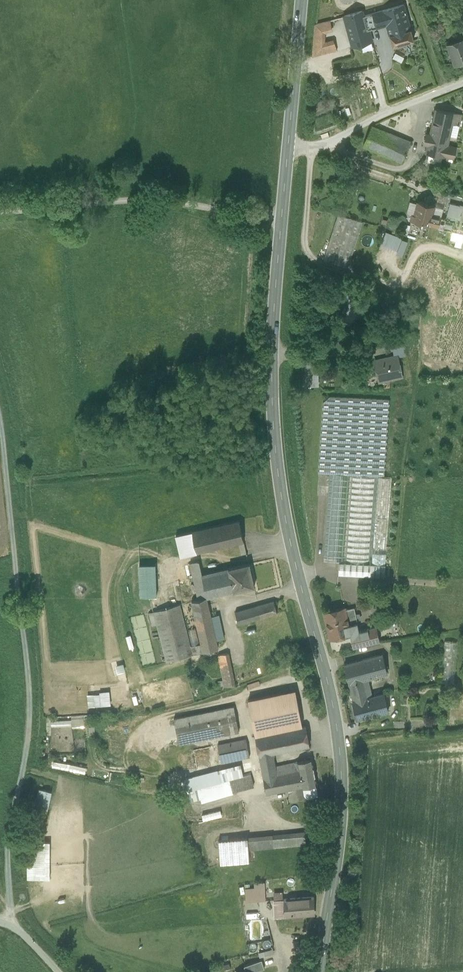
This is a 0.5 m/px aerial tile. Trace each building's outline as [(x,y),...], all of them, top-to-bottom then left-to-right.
[(383,10),(386,22),(388,27),(408,22),(403,5),(383,10)] [(386,22),(383,10),(363,16),(367,29),(368,29),(373,27),(380,26),(386,22)] [(362,11),(345,16),(353,45),(371,40),(368,29),(367,29),(363,16),(362,11)] [(337,18),(315,24),(312,56),(337,50),(334,39),(324,41),(325,33),(340,29),(337,18)] [(408,22),(388,27),(390,35),(393,46),(413,40),(410,29),(408,22)] [(447,44),(455,64),(462,61),(462,38),(447,44)] [(393,58),(401,63),(404,57),(395,53),(393,58)] [(462,114),(435,109),(430,134),(426,133),(425,137),(448,142),(449,137),(450,136),(452,124),(459,125),(462,114)] [(452,124),(450,136),(456,137),(459,125),(452,124)] [(410,142),(373,126),(364,145),(402,162),(410,142)] [(448,142),(425,137),(424,143),(428,144),(426,152),(445,156),(453,157),(456,147),(447,145),(448,142)] [(407,213),(412,214),(414,214),(418,201),(411,199),(407,213)] [(435,205),(418,201),(414,214),(412,214),(411,220),(429,225),(432,214),(435,205)] [(446,218),(455,220),(452,231),(462,234),(462,205),(460,204),(460,205),(450,202),(446,218)] [(443,208),(435,205),(432,214),(441,216),(443,208)] [(362,222),(338,214),(323,260),(347,268),(362,222)] [(441,216),(432,214),(429,225),(452,231),(455,220),(446,218),(441,216)] [(452,231),(450,239),(462,242),(462,239),(462,234),(452,231)] [(381,244),(397,250),(401,238),(386,232),(381,244)] [(408,241),(401,238),(397,250),(395,253),(401,256),(408,241)] [(397,357),(375,361),(378,377),(384,376),(385,381),(391,380),(401,378),(397,357)] [(305,361),(305,371),(318,370),(318,360),(305,361)] [(318,385),(318,370),(305,371),(305,385),(318,385)] [(389,400),(329,396),(323,402),(318,473),(329,474),(384,478),(389,400)] [(392,478),(384,478),(329,474),(323,561),(339,562),(338,574),(384,578),(392,478)] [(239,520),(192,531),(196,552),(243,541),(239,520)] [(192,531),(176,534),(181,555),(196,552),(192,531)] [(199,559),(190,561),(198,598),(200,605),(208,603),(207,596),(201,573),(202,573),(199,559)] [(155,562),(143,562),(143,588),(155,588),(155,562)] [(250,562),(229,567),(234,590),(255,585),(250,562)] [(202,573),(201,573),(207,596),(234,590),(229,567),(202,573)] [(208,603),(200,605),(198,598),(192,600),(201,642),(203,651),(218,647),(216,638),(212,621),(208,603)] [(273,599),(235,610),(239,622),(277,611),(273,599)] [(180,603),(153,610),(166,660),(193,653),(191,645),(180,603)] [(345,609),(345,607),(324,612),(330,638),(350,633),(353,648),(379,642),(376,626),(358,631),(353,607),(345,609)] [(220,619),(212,621),(216,638),(224,637),(220,619)] [(188,629),(192,644),(199,642),(195,627),(188,629)] [(458,640),(445,639),(441,681),(455,682),(458,640)] [(192,644),(191,645),(193,653),(203,651),(201,642),(199,642),(192,644)] [(228,651),(218,653),(225,685),(235,683),(228,651)] [(382,655),(369,658),(373,670),(367,672),(368,678),(387,673),(382,655)] [(369,658),(344,664),(353,701),(372,696),(368,678),(367,672),(373,670),(369,658)] [(118,671),(124,669),(123,662),(116,664),(118,671)] [(296,689),(248,699),(255,735),(271,732),(302,726),(296,689)] [(108,690),(100,691),(100,693),(101,704),(110,703),(108,690)] [(372,696),(353,701),(358,719),(388,711),(383,693),(372,696)] [(234,704),(174,716),(179,741),(239,730),(234,704)] [(72,726),(85,725),(84,715),(71,716),(72,721),(72,726)] [(302,726),(271,732),(274,751),(309,745),(306,725),(302,726)] [(255,735),(259,755),(274,751),(271,732),(255,735)] [(246,737),(217,743),(221,761),(249,755),(246,737)] [(274,751),(259,755),(261,768),(277,765),(274,751)] [(312,759),(299,761),(298,761),(303,787),(316,784),(317,784),(312,759)] [(230,777),(251,772),(247,760),(185,778),(189,789),(230,777)] [(277,765),(261,768),(266,793),(296,788),(303,787),(298,761),(277,765)] [(71,764),(69,770),(85,773),(87,767),(71,764)] [(251,772),(230,777),(189,789),(191,799),(201,796),(202,799),(233,791),(233,789),(254,784),(251,772)] [(316,784),(303,787),(305,797),(305,798),(318,796),(316,784)] [(298,799),(305,797),(303,787),(296,788),(298,799)] [(39,788),(28,834),(41,837),(52,791),(39,788)] [(305,831),(278,833),(279,846),(306,844),(305,831)] [(272,834),(247,836),(248,848),(273,846),(272,834)] [(247,836),(219,838),(220,861),(249,859),(248,848),(247,836)] [(50,842),(28,841),(28,878),(50,878),(50,842)] [(255,886),(245,886),(245,899),(265,899),(265,885),(255,886)] [(313,896),(284,898),(285,915),(293,915),(302,914),(314,914),(313,896)] [(284,898),(273,898),(274,916),(285,915),(284,898)] [(250,935),(261,936),(262,916),(251,916),(250,935)] [(260,954),(274,951),(273,946),(259,949),(260,954)] [(262,958),(244,963),(247,971),(253,970),(264,966),(262,958)]
